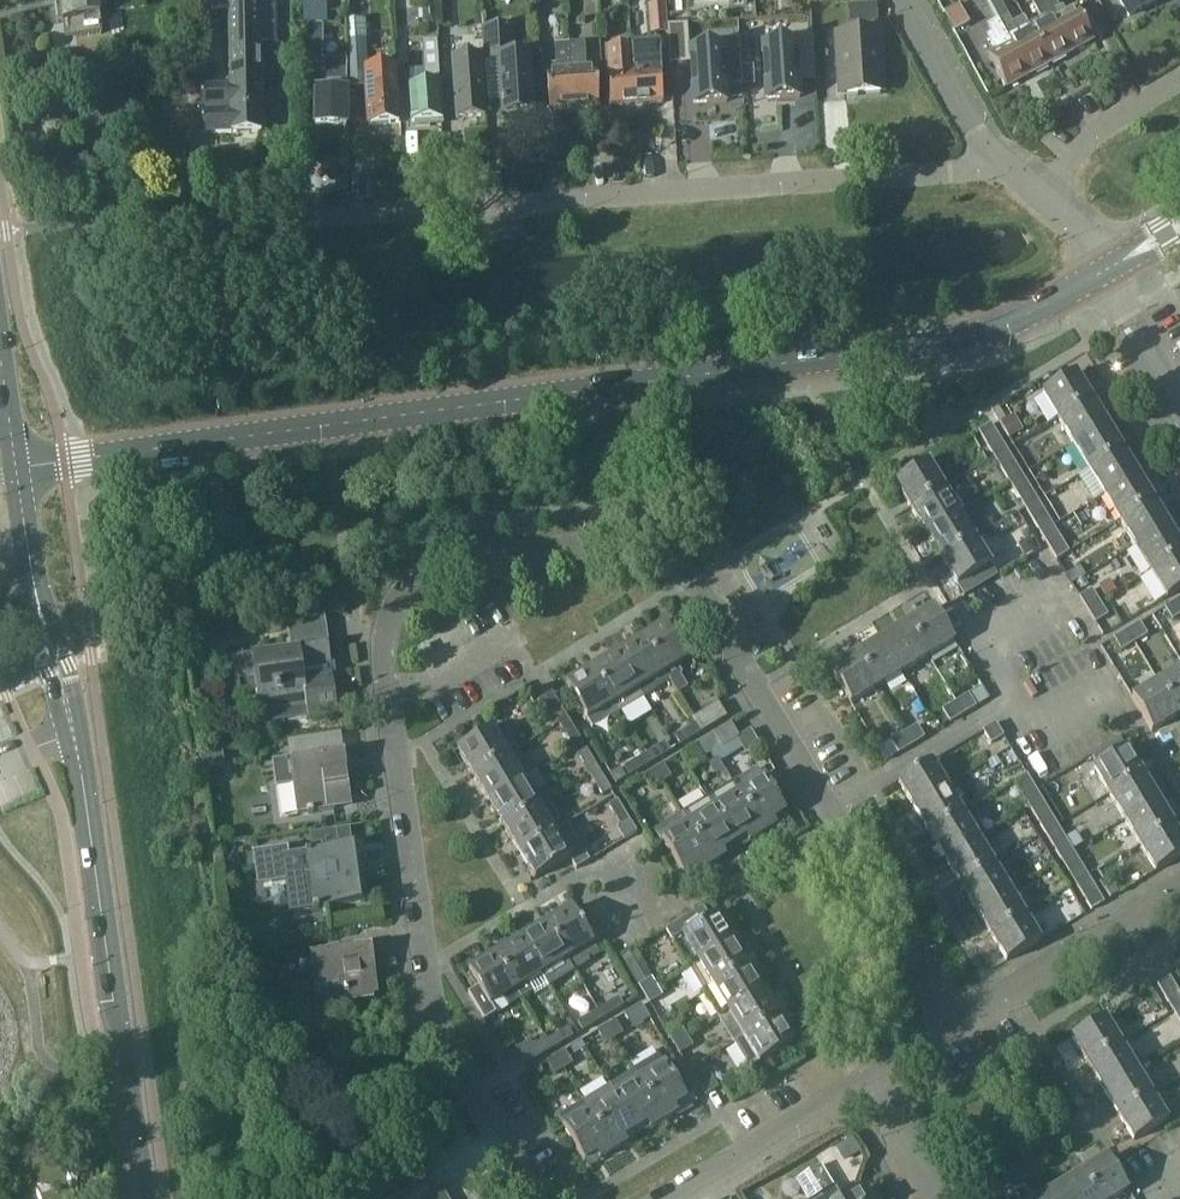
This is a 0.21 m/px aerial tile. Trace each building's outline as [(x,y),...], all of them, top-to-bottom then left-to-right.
[(99,0),(54,0),(57,23),(101,17),(99,0)] [(1043,0),(1037,0),(1032,3),(1040,19),(1029,25),(1050,64),(1071,53),(1043,0)] [(1071,53),(1094,41),(1075,6),(1057,16),(1054,11),(1059,8),(1055,0),(1043,0),(1071,53)] [(1129,16),(1157,0),(1120,0),(1129,16)] [(561,1),(550,2),(551,12),(562,12),(561,1)] [(666,3),(649,4),(650,34),(667,33),(666,3)] [(228,86),(203,86),(204,133),(261,131),(259,43),(277,43),(277,4),(261,5),(228,4),(228,86)] [(876,5),(856,6),(857,20),(876,19),(876,5)] [(958,5),(946,12),(955,29),(968,22),(958,5)] [(1050,64),(1029,25),(1025,18),(1013,25),(1008,16),(999,21),(1028,76),(1050,64)] [(350,66),(366,66),(369,125),(399,123),(395,85),(397,85),(394,51),(365,52),(362,21),(346,22),(346,42),(349,43),(350,66)] [(1028,76),(999,21),(989,26),(994,35),(990,38),(997,51),(989,55),(1006,88),(1028,76)] [(680,23),(667,24),(669,64),(682,63),(680,23)] [(344,126),(345,89),(347,89),(347,75),(338,74),(339,60),(322,59),(323,25),(303,25),(301,102),(317,102),(317,125),(344,126)] [(440,52),(453,52),(452,26),(439,26),(440,52)] [(483,28),(484,40),(485,55),(485,61),(498,61),(503,116),(533,115),(528,57),(516,56),(513,26),(483,28)] [(837,33),(841,94),(883,91),(879,31),(837,33)] [(795,42),(763,44),(766,99),(800,97),(799,83),(814,82),(815,82),(812,34),(794,35),(795,42)] [(722,47),(690,49),(693,104),(727,102),(726,87),(741,86),(741,87),(743,87),(739,39),(721,40),(722,47)] [(454,82),(455,82),(457,119),(485,118),(482,80),(483,80),(481,56),(485,55),(484,40),(460,41),(462,57),(453,65),(454,82)] [(412,122),(415,121),(415,127),(430,126),(430,121),(442,120),(439,83),(441,82),(437,41),(422,42),(424,77),(433,77),(433,83),(410,85),(412,122)] [(570,44),(573,110),(598,108),(596,70),(587,70),(584,43),(570,44)] [(545,73),(548,112),(573,110),(570,44),(557,45),(559,71),(545,73)] [(634,70),(636,105),(663,103),(662,67),(661,68),(660,48),(639,49),(641,69),(634,70)] [(610,108),(636,105),(634,70),(632,50),(606,52),(610,108)] [(1041,393),(1057,420),(1091,399),(1075,373),(1041,393)] [(1057,420),(1073,445),(1106,425),(1091,399),(1057,420)] [(1007,418),(1001,422),(1009,437),(1023,430),(1015,414),(1007,418)] [(991,424),(979,431),(987,444),(999,437),(991,424)] [(1106,425),(1073,445),(1088,471),(1122,450),(1106,425)] [(999,437),(987,444),(995,457),(1007,450),(999,437)] [(1002,470),(1015,462),(1007,450),(995,457),(1002,470)] [(1104,496),(1137,475),(1122,450),(1088,471),(1104,496)] [(945,487),(929,461),(895,481),(911,508),(945,487)] [(1010,483),(1022,475),(1015,462),(1002,470),(1010,483)] [(1022,475),(1010,483),(1018,495),(1030,488),(1022,475)] [(1153,501),(1137,475),(1104,496),(1119,521),(1153,501)] [(926,533),(960,512),(945,487),(911,508),(926,533)] [(1026,508),(1038,501),(1030,488),(1018,495),(1026,508)] [(1038,501),(1026,508),(1033,521),(1046,513),(1038,501)] [(1168,526),(1153,501),(1119,521),(1134,547),(1168,526)] [(942,559),(976,538),(960,512),(926,533),(942,559)] [(1046,513),(1033,521),(1041,534),(1045,531),(1053,526),(1046,513)] [(1045,531),(1041,534),(1049,546),(1061,539),(1053,526),(1045,531)] [(1134,547),(1150,572),(1179,554),(1179,545),(1168,526),(1134,547)] [(992,564),(976,538),(942,559),(958,585),(992,564)] [(1061,539),(1049,546),(1057,560),(1069,552),(1061,539)] [(1150,572),(1166,599),(1179,590),(1179,554),(1150,572)] [(1109,579),(1097,586),(1105,600),(1118,592),(1109,579)] [(1092,589),(1080,597),(1088,610),(1100,603),(1092,589)] [(1177,600),(1165,607),(1173,620),(1179,616),(1179,605),(1177,600)] [(1108,615),(1100,603),(1088,610),(1096,623),(1108,615)] [(908,623),(928,657),(955,641),(934,607),(908,623)] [(678,666),(691,658),(669,622),(643,638),(670,681),(678,694),(688,687),(681,675),(683,674),(678,666)] [(1126,630),(1134,643),(1147,635),(1140,622),(1126,630)] [(882,638),(903,673),(928,657),(908,623),(882,638)] [(1134,643),(1126,630),(1114,638),(1121,651),(1134,643)] [(618,653),(640,689),(644,697),(670,681),(643,638),(618,653)] [(857,654),(878,688),(903,673),(882,638),(857,654)] [(184,644),(183,644),(186,669),(187,669),(221,664),(218,640),(184,644)] [(251,655),(260,724),(337,712),(328,645),(251,655)] [(644,697),(640,689),(618,653),(592,668),(614,704),(619,712),(644,697)] [(831,670),(843,690),(851,704),(878,688),(857,654),(831,670)] [(1157,681),(1178,715),(1179,714),(1179,667),(1157,681)] [(619,712),(614,704),(592,668),(566,684),(588,720),(601,712),(606,720),(619,712)] [(1157,681),(1131,697),(1152,731),(1178,715),(1157,681)] [(538,701),(554,727),(559,724),(568,719),(552,692),(538,701)] [(963,714),(976,706),(969,694),(955,702),(963,714)] [(963,714),(955,702),(943,710),(950,722),(963,714)] [(726,716),(718,703),(692,718),(696,724),(695,724),(700,732),(726,716)] [(559,724),(571,744),(580,739),(568,719),(559,724)] [(992,744),(1004,736),(995,722),(983,730),(992,744)] [(675,736),(680,745),(700,732),(695,724),(675,736)] [(917,725),(905,732),(912,745),(925,738),(917,725)] [(502,741),(494,728),(458,749),(474,776),(517,750),(509,737),(502,741)] [(912,745),(905,732),(891,740),(899,753),(912,745)] [(713,752),(722,747),(713,733),(705,739),(713,752)] [(713,752),(705,739),(696,744),(704,758),(713,752)] [(650,763),(670,751),(665,742),(645,755),(650,763)] [(1126,747),(1092,768),(1108,794),(1142,774),(1126,747)] [(590,775),(599,770),(586,749),(578,755),(590,775)] [(351,800),(344,750),(273,760),(276,787),(293,784),(297,815),(335,809),(334,802),(351,800)] [(489,801),(525,780),(517,766),(525,762),(517,750),(474,776),(489,801)] [(223,751),(201,754),(203,769),(225,765),(223,751)] [(650,763),(645,755),(624,768),(630,776),(650,763)] [(914,807),(948,787),(932,760),(898,781),(914,807)] [(664,763),(655,769),(663,782),(672,777),(664,763)] [(773,820),(785,813),(758,768),(732,784),(762,834),(776,826),(773,820)] [(622,769),(611,776),(616,785),(627,778),(622,769)] [(655,769),(646,774),(654,788),(663,782),(655,769)] [(590,775),(603,796),(612,791),(599,770),(590,775)] [(535,773),(525,780),(489,801),(504,827),(548,800),(540,789),(543,787),(535,773)] [(1035,787),(1027,774),(1014,781),(1022,795),(1035,787)] [(1158,799),(1142,774),(1108,794),(1124,820),(1158,799)] [(738,849),(762,834),(732,784),(707,799),(734,844),(738,849)] [(963,812),(948,787),(914,807),(929,833),(963,812)] [(1042,800),(1035,787),(1022,795),(1030,807),(1042,800)] [(722,851),(734,844),(707,799),(682,814),(713,864),(725,856),(722,851)] [(1173,825),(1158,799),(1124,820),(1139,845),(1173,825)] [(520,852),(556,830),(547,817),(555,812),(548,800),(504,827),(520,852)] [(621,826),(630,821),(617,800),(609,806),(621,826)] [(1050,813),(1042,800),(1030,807),(1038,820),(1050,813)] [(945,858),(979,837),(963,812),(929,833),(945,858)] [(1058,825),(1050,813),(1038,820),(1046,833),(1058,825)] [(699,873),(713,864),(682,814),(656,830),(684,874),(696,867),(699,873)] [(1065,838),(1058,825),(1046,833),(1053,845),(1065,838)] [(1179,857),(1179,836),(1173,825),(1139,845),(1155,872),(1179,857)] [(536,878),(569,858),(576,869),(590,861),(577,840),(573,842),(563,826),(556,830),(520,852),(536,878)] [(994,863),(979,837),(945,858),(960,884),(994,863)] [(1053,845),(1061,858),(1073,850),(1065,838),(1053,845)] [(365,902),(358,848),(357,845),(287,855),(286,850),(257,854),(261,883),(293,878),(298,911),(365,902)] [(1081,863),(1073,850),(1061,858),(1068,871),(1081,863)] [(1010,888),(994,863),(960,884),(976,909),(1010,888)] [(1068,871),(1076,883),(1088,876),(1081,863),(1068,871)] [(1096,889),(1088,876),(1076,883),(1084,896),(1096,889)] [(1025,914),(1010,888),(976,909),(991,934),(1025,914)] [(1104,902),(1096,889),(1084,896),(1092,909),(1104,902)] [(666,930),(673,942),(689,968),(733,941),(726,929),(731,926),(723,912),(711,919),(703,907),(666,930)] [(598,952),(593,944),(594,944),(572,908),(546,924),(575,971),(590,962),(588,959),(598,952)] [(1041,940),(1025,914),(991,934),(1007,961),(1041,940)] [(520,939),(542,975),(555,967),(560,975),(572,968),(574,972),(575,971),(546,924),(520,939)] [(549,987),(542,975),(520,939),(495,954),(517,990),(521,998),(533,991),(536,995),(549,987)] [(704,993),(754,963),(746,949),(740,952),(733,941),(689,968),(704,993)] [(371,944),(310,953),(316,1001),(378,992),(371,944)] [(635,950),(622,958),(639,985),(645,981),(652,977),(635,950)] [(521,998),(517,990),(495,954),(469,970),(479,987),(468,993),(485,1020),(496,1013),(491,1005),(504,998),(509,1006),(521,998)] [(719,1018),(764,991),(757,979),(762,976),(754,963),(704,993),(719,1018)] [(645,981),(639,985),(644,995),(658,987),(652,977),(645,981)] [(1158,984),(1166,998),(1178,990),(1170,977),(1158,984)] [(658,987),(644,995),(650,1003),(663,995),(658,987)] [(1178,990),(1166,998),(1173,1010),(1179,1007),(1179,994),(1178,990)] [(734,1043),(784,1013),(776,1000),(771,1003),(764,991),(719,1018),(734,1043)] [(598,1010),(603,1019),(624,1006),(619,997),(598,1010)] [(577,1022),(583,1031),(603,1019),(598,1010),(577,1022)] [(793,1026),(784,1013),(734,1043),(750,1068),(795,1042),(787,1030),(793,1026)] [(1121,1042),(1106,1016),(1071,1037),(1087,1063),(1121,1042)] [(623,1033),(615,1020),(605,1026),(613,1039),(623,1033)] [(605,1026),(597,1031),(606,1044),(613,1039),(605,1026)] [(669,1036),(675,1045),(688,1037),(682,1027),(669,1036)] [(547,1040),(552,1049),(573,1037),(568,1028),(547,1040)] [(544,1035),(517,1051),(526,1065),(552,1049),(547,1040),(544,1035)] [(693,1046),(688,1037),(675,1045),(680,1054),(693,1046)] [(1137,1068),(1121,1042),(1087,1063),(1103,1088),(1137,1068)] [(565,1050),(555,1056),(563,1069),(573,1064),(565,1050)] [(633,1071),(663,1120),(676,1112),(674,1108),(686,1100),(659,1055),(633,1071)] [(563,1069),(555,1056),(547,1061),(555,1074),(563,1069)] [(703,1062),(690,1070),(705,1096),(718,1088),(703,1062)] [(1118,1114),(1152,1093),(1137,1068),(1103,1088),(1118,1114)] [(650,1128),(663,1120),(633,1071),(608,1086),(635,1131),(647,1123),(650,1128)] [(583,1101),(614,1151),(626,1143),(623,1138),(635,1131),(608,1086),(583,1101)] [(1168,1119),(1152,1093),(1118,1114),(1134,1140),(1168,1119)] [(583,1101),(558,1116),(584,1161),(597,1154),(600,1159),(614,1151),(583,1101)] [(849,1159),(861,1151),(862,1151),(854,1137),(835,1147),(844,1161),(849,1159)] [(1097,1198),(1114,1198),(1128,1190),(1107,1156),(1081,1172),(1097,1198)] [(796,1173),(806,1198),(834,1187),(824,1162),(796,1173)] [(1063,1198),(1097,1198),(1081,1172),(1056,1187),(1063,1198)] [(815,1198),(842,1198),(835,1187),(815,1198)] [(1056,1187),(1037,1198),(1063,1198),(1056,1187)] [(437,1189),(420,1198),(443,1198),(437,1189)] [(859,1189),(842,1198),(865,1198),(859,1189)]
